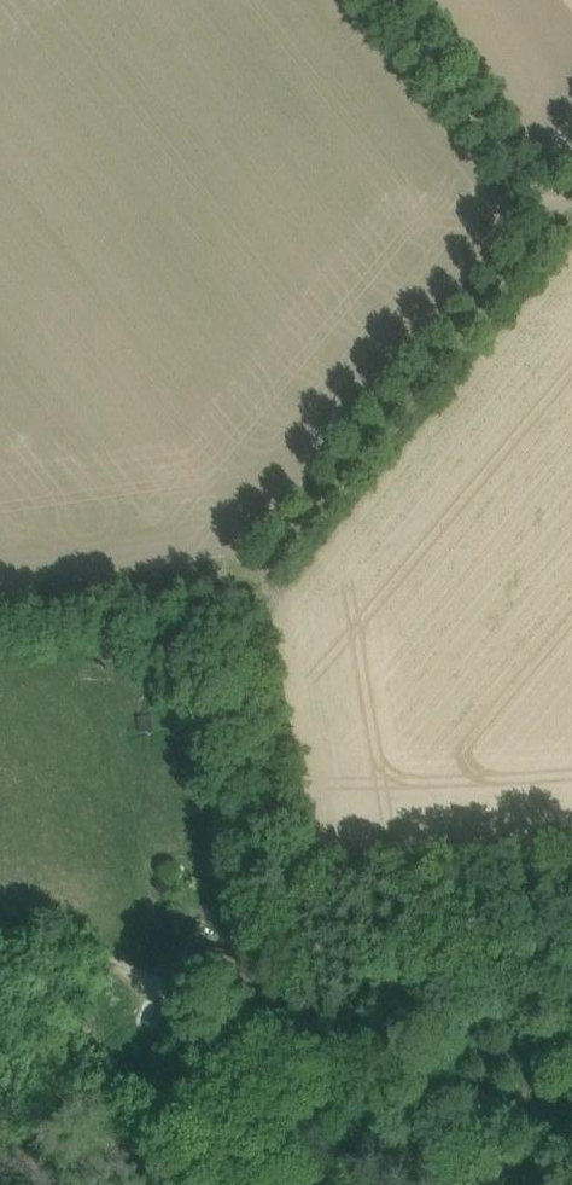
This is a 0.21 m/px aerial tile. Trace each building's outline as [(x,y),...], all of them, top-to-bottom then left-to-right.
[(142,734),(156,732),(154,715),(139,717),(142,734)] [(258,863),(279,860),(277,847),(256,850),(258,863)]
